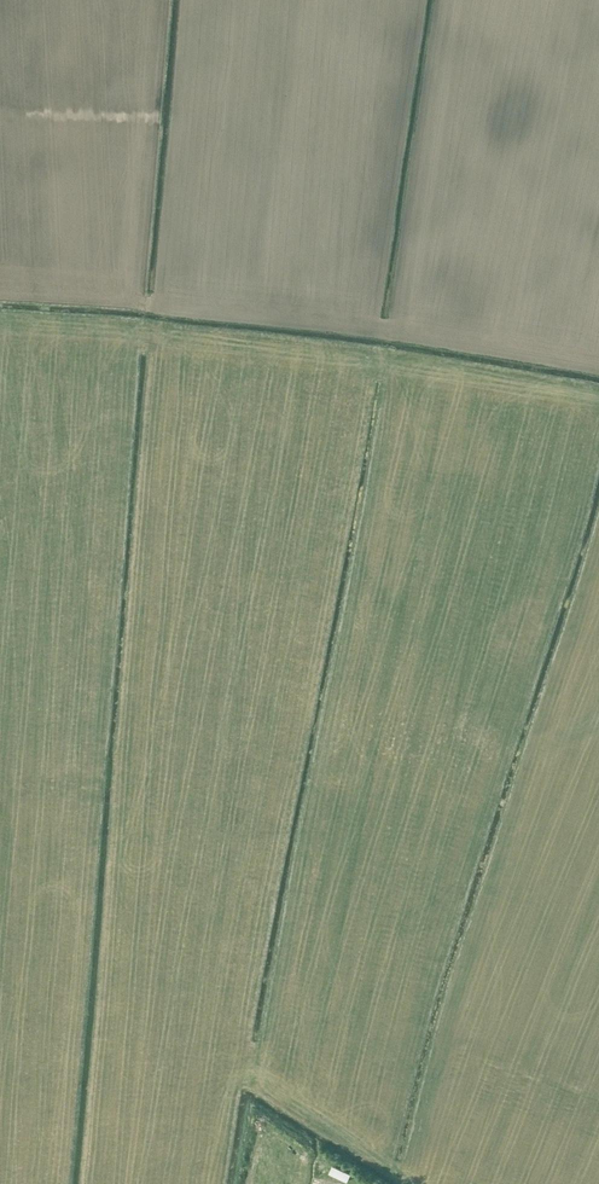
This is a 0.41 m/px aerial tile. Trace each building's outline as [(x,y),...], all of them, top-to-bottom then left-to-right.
[(306,1159),(306,1181),(315,1181),(316,1160),(306,1159)]
